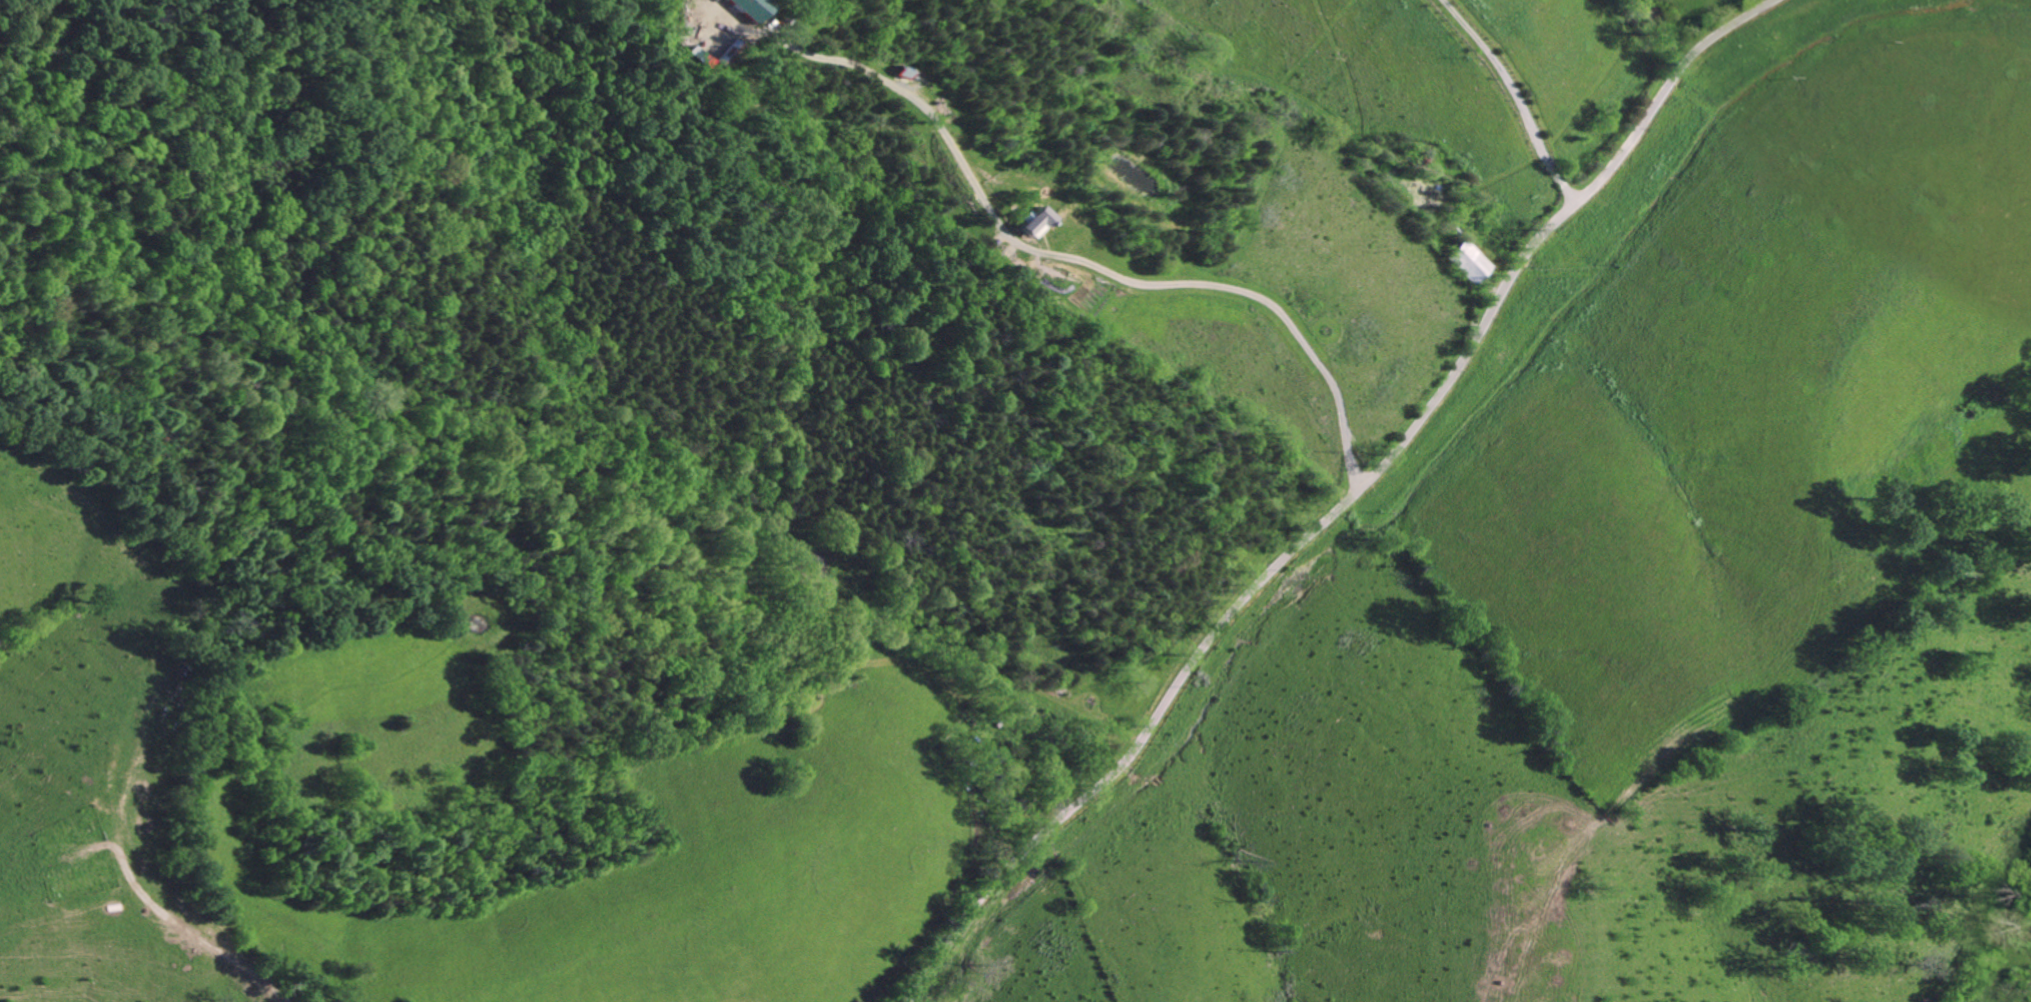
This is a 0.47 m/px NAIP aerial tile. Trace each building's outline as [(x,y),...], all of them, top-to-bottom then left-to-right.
[(769,0),(730,0),(758,26),(776,6),(769,0)] [(1035,241),(1057,218),(1043,206),(1034,215),(1031,212),(1018,226),(1035,241)] [(1474,286),(1492,268),(1468,244),(1450,262),(1474,286)]
